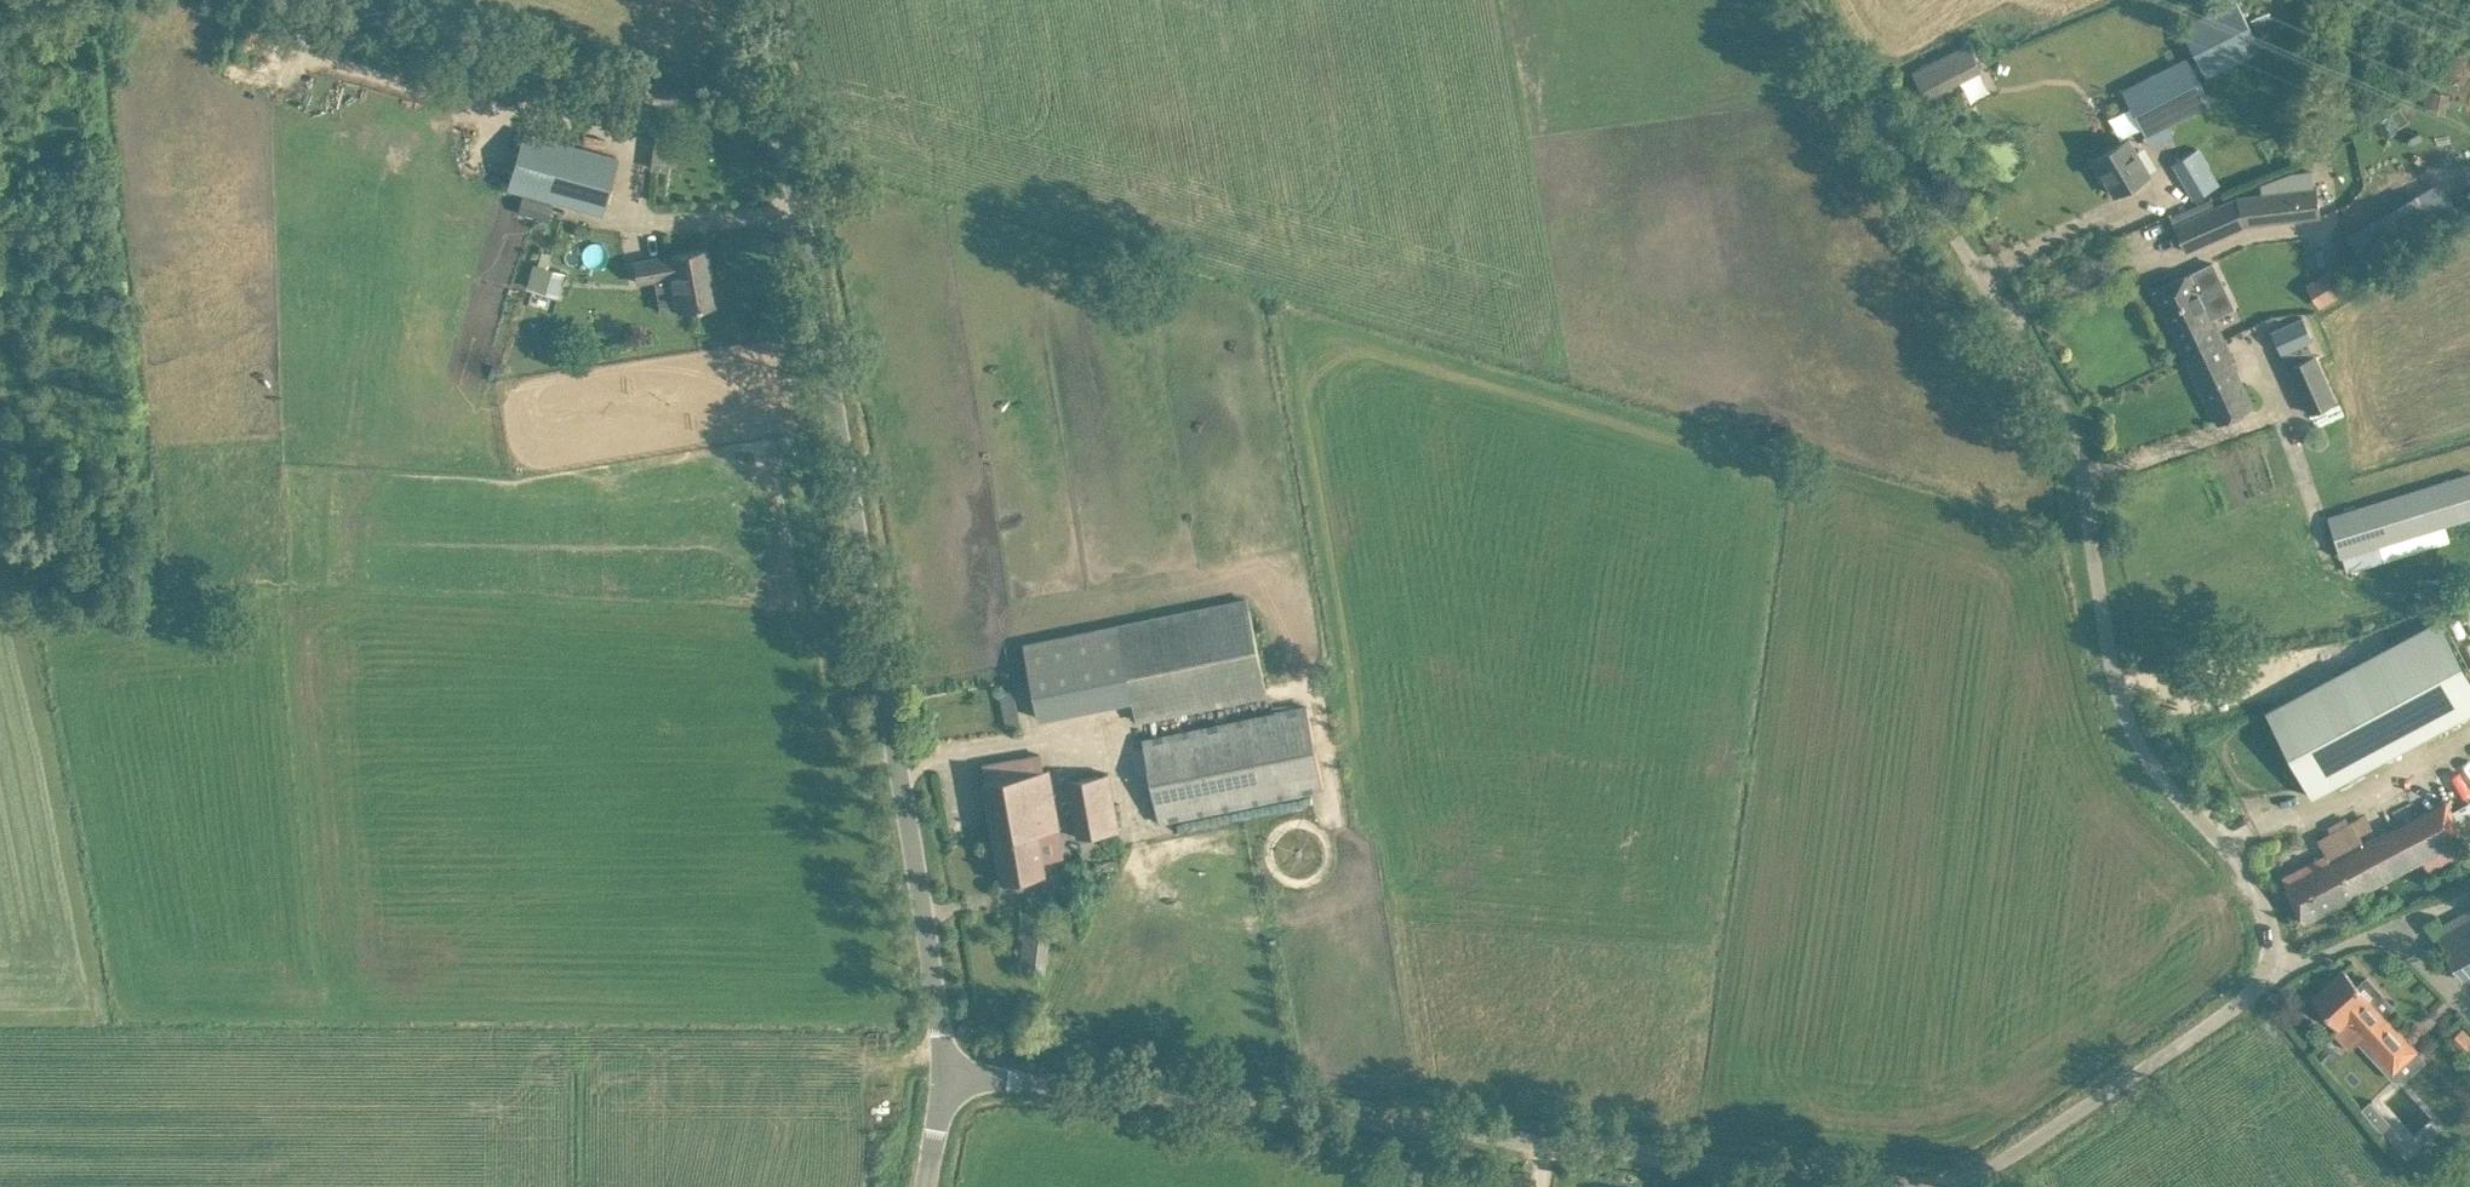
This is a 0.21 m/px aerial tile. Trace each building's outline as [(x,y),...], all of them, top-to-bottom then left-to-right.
[(2206,74),(2261,44),(2238,0),(2228,0),(2180,25),(2206,74)] [(1914,72),(1926,96),(1981,69),(1968,44),(1914,72)] [(2210,100),(2188,57),(2123,90),(2145,133),(2210,100)] [(617,157),(523,131),(507,186),(601,213),(617,157)] [(2095,157),(2116,193),(2149,173),(2128,137),(2095,157)] [(2173,160),(2194,196),(2219,181),(2199,145),(2173,160)] [(2320,214),(2317,183),(2236,193),(2173,220),(2186,249),(2246,222),(2320,214)] [(2357,261),(2426,229),(2410,193),(2340,225),(2357,261)] [(523,194),(518,211),(520,211),(548,219),(552,203),(525,195),(523,194)] [(672,271),(679,309),(716,302),(706,247),(631,261),(635,278),(672,271)] [(533,262),(527,280),(559,289),(565,270),(533,262)] [(2154,289),(2186,356),(2224,338),(2192,270),(2154,289)] [(2307,283),(2320,305),(2339,294),(2326,271),(2307,283)] [(2302,315),(2271,330),(2281,352),(2307,340),(2312,338),(2302,315)] [(2224,338),(2186,356),(2218,423),(2254,406),(2231,357),(2232,356),(2224,338)] [(2286,363),(2308,412),(2337,398),(2315,350),(2286,363)] [(2341,555),(2469,516),(2469,473),(2329,516),(2341,555)] [(1246,598),(1120,624),(1135,697),(1140,721),(1266,695),(1246,598)] [(2312,796),(2469,711),(2469,674),(2440,617),(2266,710),(2312,796)] [(1011,684),(1021,721),(1030,718),(1020,682),(1011,684)] [(1000,724),(1015,723),(1014,687),(999,687),(1000,724)] [(1143,738),(1159,820),(1323,787),(1307,705),(1143,738)] [(1046,873),(1038,831),(1060,827),(1047,753),(984,764),(986,778),(984,779),(1002,881),(1046,873)] [(1120,828),(1110,772),(1068,779),(1079,836),(1120,828)] [(2283,877),(2304,920),(2464,836),(2444,799),(2364,840),(2353,820),(2319,838),(2327,854),(2283,877)] [(1076,914),(1087,912),(1085,902),(1074,904),(1076,914)] [(2462,978),(2469,973),(2469,917),(2438,935),(2462,978)] [(1024,930),(1020,969),(1044,972),(1049,933),(1024,930)] [(2347,1019),(2393,1070),(2416,1049),(2344,969),(2313,997),(2340,1026),(2347,1019)] [(2453,1036),(2464,1048),(2469,1043),(2469,1035),(2462,1027),(2453,1036)] [(2369,1100),(2361,1108),(2381,1132),(2390,1123),(2369,1100)]
